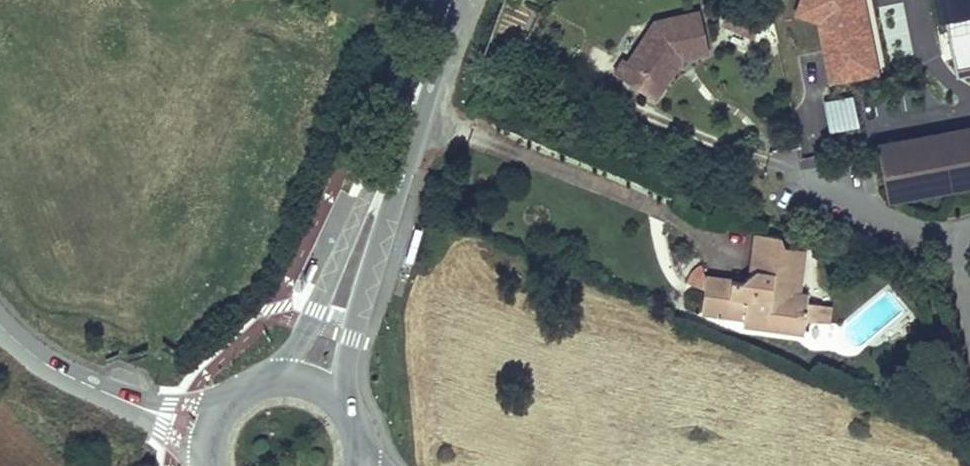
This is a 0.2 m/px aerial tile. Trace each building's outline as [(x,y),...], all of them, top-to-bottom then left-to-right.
[(879,72),(865,0),(799,0),(793,21),(817,24),(831,82),(879,72)] [(763,16),(735,5),(729,18),(757,29),(763,16)] [(677,51),(705,51),(703,9),(657,10),(624,45),(620,41),(609,54),(632,75),(643,64),(650,70),(673,46),(677,51)] [(632,75),(644,87),(677,51),(673,46),(650,70),(643,64),(632,75)] [(879,144),(889,198),(969,183),(969,127),(879,144)] [(781,234),(757,230),(751,261),(755,270),(739,279),(705,274),(700,315),(737,321),(736,330),(766,333),(767,323),(802,326),(807,292),(801,291),(806,249),(780,246),(781,234)] [(685,281),(699,287),(706,269),(691,263),(685,281)] [(802,326),(767,323),(766,333),(766,339),(800,341),(802,326)]
